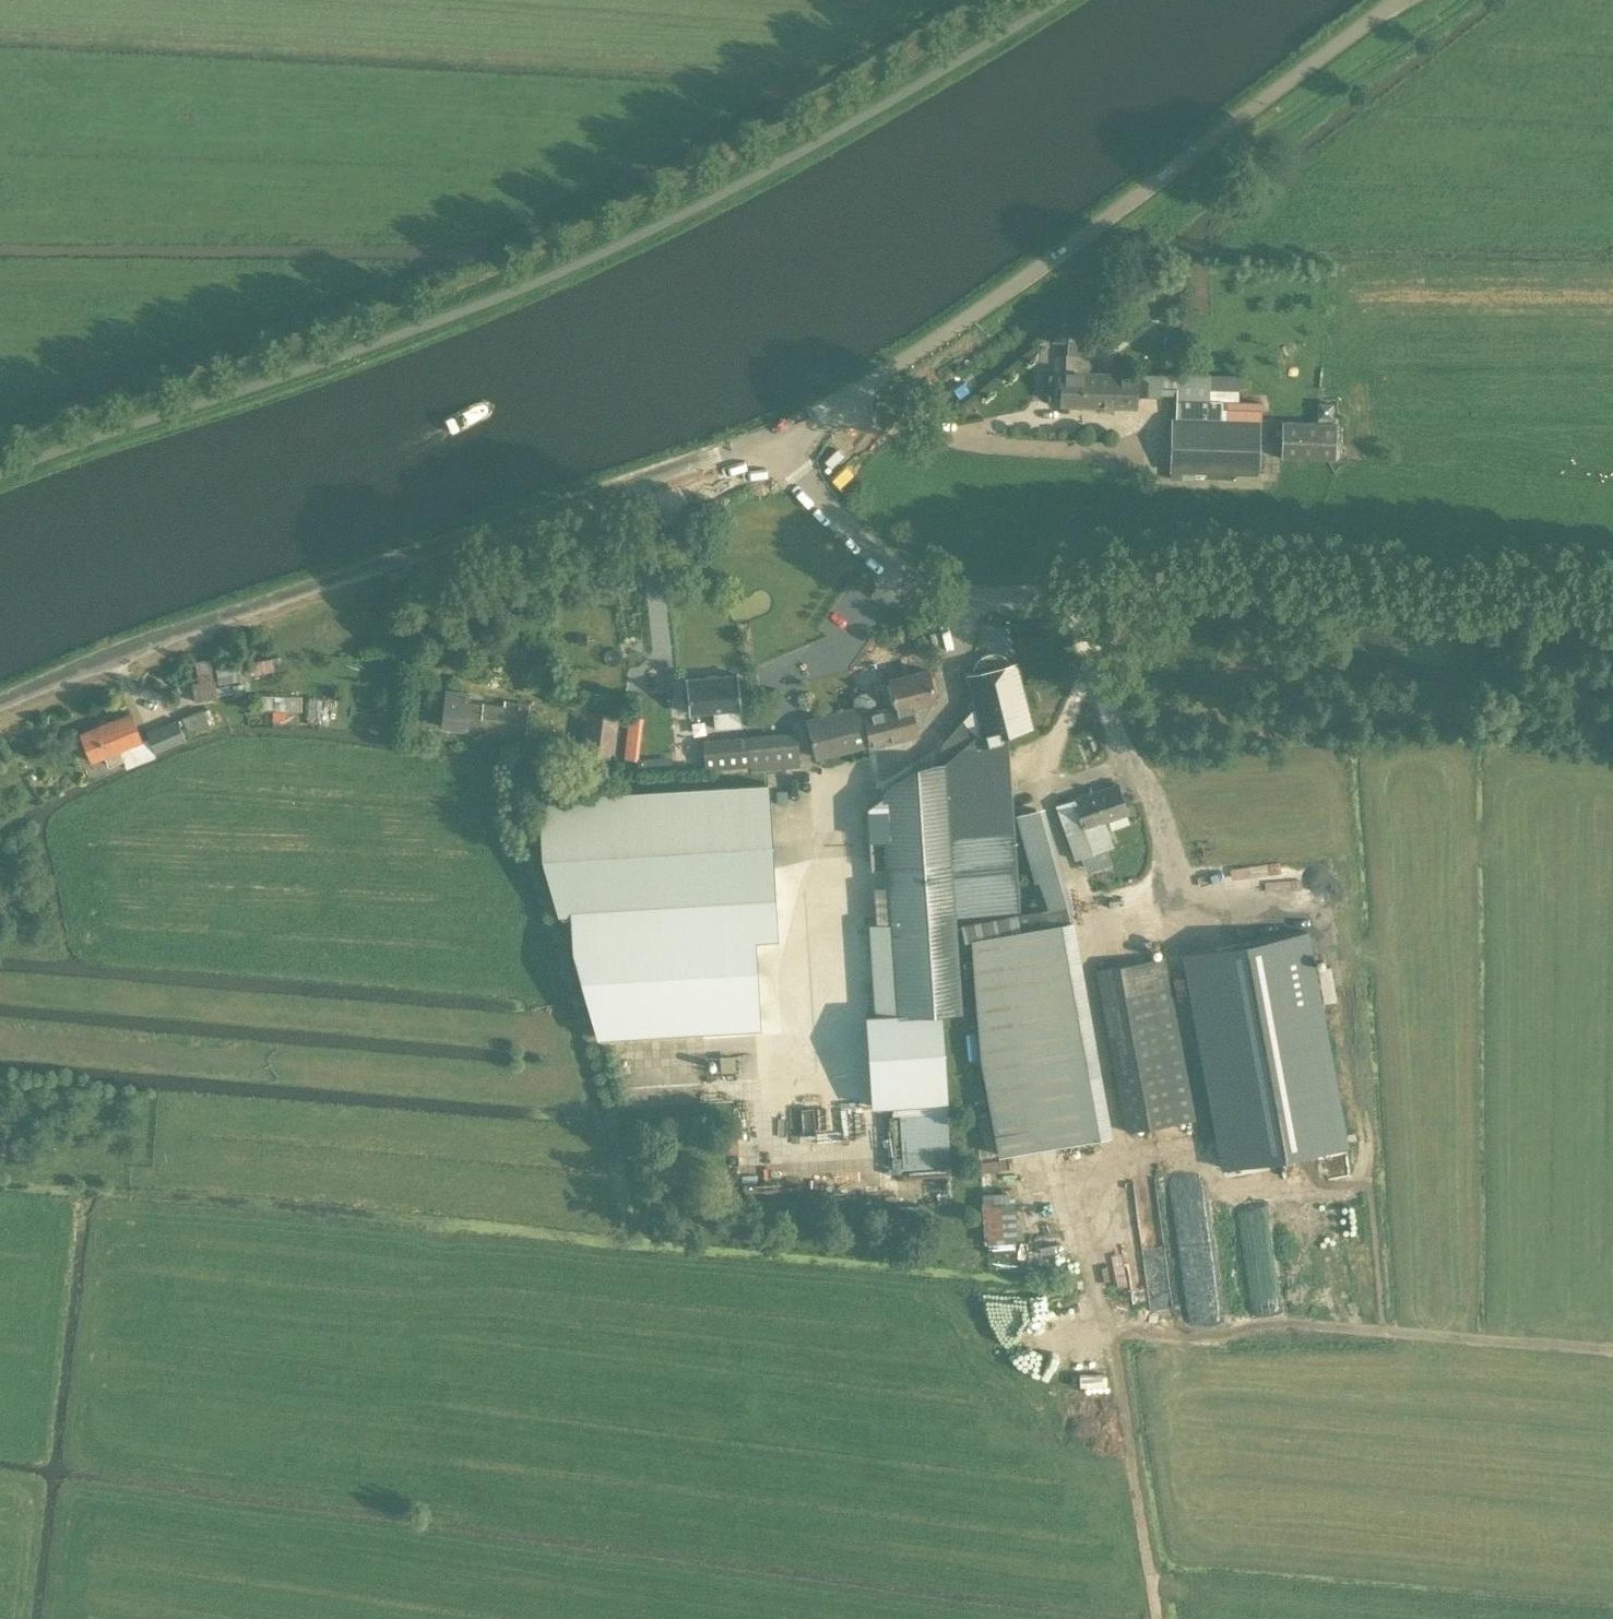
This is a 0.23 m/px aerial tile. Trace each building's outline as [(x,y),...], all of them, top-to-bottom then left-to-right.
[(1170,303),(1167,308),(1168,321),(1173,325),(1178,324),(1181,320),(1180,306),(1176,303),(1170,303)] [(1055,334),(1055,343),(1067,343),(1067,354),(1066,372),(1062,372),(1061,405),(1136,407),(1136,396),(1161,397),(1161,394),(1176,395),(1177,374),(1137,373),(1137,374),(1088,373),(1088,355),(1089,335),(1055,334)] [(1176,395),(1176,418),(1200,419),(1201,399),(1208,400),(1209,374),(1177,374),(1176,395)] [(1171,418),(1169,471),(1258,473),(1260,410),(1260,401),(1223,400),(1208,400),(1201,399),(1200,419),(1176,418),(1171,418)] [(1281,455),(1335,457),(1337,423),(1282,421),(1281,455)] [(577,645),(587,644),(587,634),(577,634),(577,645)] [(882,799),(868,809),(870,844),(884,843),(887,884),(890,922),(876,923),(869,924),(875,1015),(896,1014),(942,1011),(958,1010),(961,1010),(956,911),(1023,903),(1018,834),(1017,826),(1006,728),(1032,722),(1016,661),(1010,663),(1006,658),(1000,655),(994,653),(988,654),(982,656),(978,660),(975,666),(973,672),(967,674),(974,705),(943,741),(934,762),(912,767),(886,786),(881,793),(881,795),(882,799)] [(275,659),(243,666),(245,676),(277,670),(275,659)] [(219,683),(241,679),(238,665),(217,669),(219,683)] [(887,695),(889,704),(895,702),(897,709),(865,717),(872,744),(918,732),(917,728),(920,727),(933,701),(933,699),(936,698),(929,670),(889,680),(892,689),(887,695)] [(741,708),(738,673),(686,678),(689,713),(714,710),(715,728),(741,725),(740,708),(741,708)] [(156,678),(152,687),(160,691),(164,682),(156,678)] [(192,682),(196,701),(218,696),(218,695),(216,687),(215,678),(192,682)] [(244,692),(243,682),(233,683),(233,684),(234,692),(234,694),(244,692)] [(233,684),(216,687),(218,695),(234,692),(233,684)] [(525,731),(528,705),(505,702),(504,707),(466,702),(468,693),(447,690),(443,721),(525,731)] [(299,693),(271,694),(271,711),(300,709),(299,693)] [(811,735),(817,757),(867,745),(858,706),(807,719),(811,735)] [(209,707),(203,710),(209,724),(215,722),(209,707)] [(189,732),(209,724),(203,710),(202,708),(182,716),(189,732)] [(130,712),(80,732),(92,761),(105,755),(109,765),(123,759),(119,749),(142,740),(142,739),(130,712)] [(612,749),(617,715),(589,712),(584,745),(612,749)] [(149,737),(155,752),(185,740),(177,718),(146,730),(149,737)] [(801,765),(797,733),(704,743),(706,769),(750,764),(751,771),(801,765)] [(142,740),(119,749),(123,759),(126,767),(156,755),(155,752),(149,737),(142,739),(142,740)] [(769,781),(538,794),(541,854),(558,914),(572,913),(573,938),(754,928),(753,903),(776,902),(769,781)] [(1118,783),(1056,805),(1075,859),(1113,846),(1104,821),(1128,812),(1118,783)] [(776,791),(777,805),(788,804),(787,790),(776,791)] [(1020,938),(974,939),(979,1058),(1000,1155),(1100,1136),(1061,923),(1068,922),(1062,888),(1049,839),(1036,808),(1017,815),(1042,901),(1043,911),(1019,911),(1020,938)] [(754,928),(573,938),(574,948),(599,1035),(760,1026),(755,938),(754,928)] [(1307,931),(1183,954),(1223,1168),(1346,1145),(1307,931)] [(1096,969),(1126,1131),(1194,1118),(1165,956),(1096,969)] [(1331,1001),(1336,1000),(1330,966),(1325,967),(1318,968),(1324,1002),(1331,1001)] [(875,1015),(865,1016),(871,1107),(891,1106),(946,1103),(948,1103),(942,1011),(896,1014),(875,1015)] [(734,1056),(721,1056),(721,1070),(735,1070),(734,1056)] [(1136,1211),(1146,1270),(1165,1266),(1155,1208),(1136,1211)] [(991,1315),(999,1315),(998,1326),(1009,1327),(1009,1309),(1015,1310),(1016,1297),(992,1296),(991,1315)]
